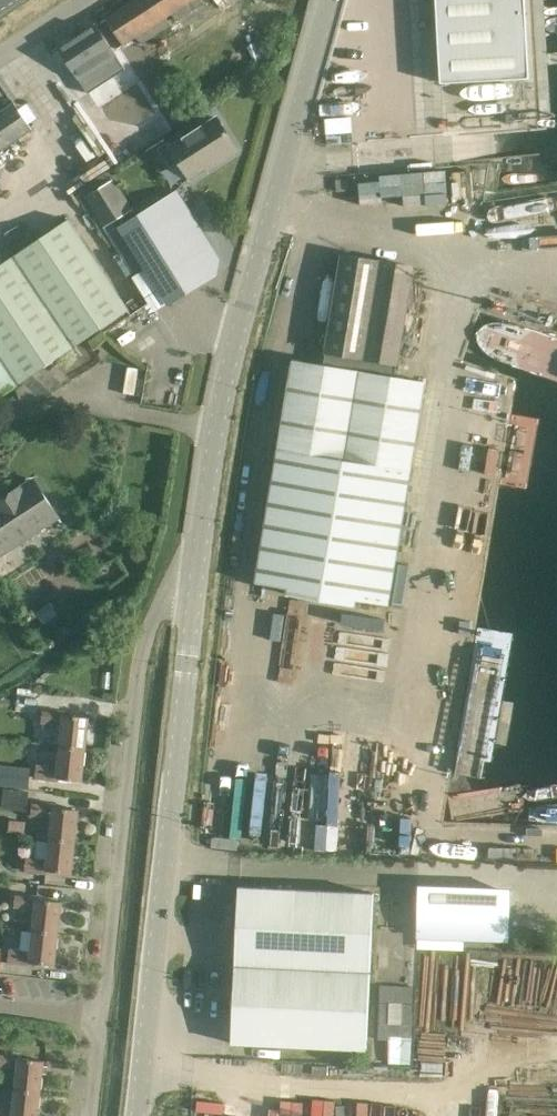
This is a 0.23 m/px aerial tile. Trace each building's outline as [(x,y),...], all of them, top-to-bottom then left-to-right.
[(97,25),(127,69),(145,56),(134,39),(136,37),(142,45),(171,26),(166,18),(172,14),(177,22),(205,4),(202,0),(136,0),(97,25)] [(529,78),(524,0),(436,0),(441,83),(529,78)] [(127,69),(97,25),(79,37),(99,69),(108,63),(116,76),(127,69)] [(99,69),(79,37),(59,50),(60,51),(62,50),(81,80),(80,80),(89,93),(98,87),(90,75),(99,69)] [(32,129),(14,103),(0,113),(0,151),(32,129)] [(190,178),(237,149),(217,118),(171,147),(190,178)] [(477,166),(444,168),(450,242),(483,239),(479,183),(477,169),(477,166)] [(133,209),(115,179),(109,170),(78,190),(83,198),(85,197),(104,229),(133,209)] [(336,180),(337,192),(349,190),(347,179),(336,180)] [(219,258),(212,248),(176,190),(119,226),(169,305),(216,275),(219,258)] [(93,335),(130,310),(69,219),(0,265),(0,396),(22,381),(43,399),(65,385),(44,367),(93,335)] [(323,364),(293,359),(256,583),(289,588),(288,594),(356,606),(357,599),(389,605),(426,381),(395,376),(413,267),(341,255),(323,364)] [(15,492),(0,502),(0,555),(33,534),(27,525),(53,508),(34,480),(15,492)] [(51,602),(35,612),(43,624),(58,614),(51,602)] [(43,710),(42,713),(41,722),(62,724),(60,746),(86,749),(89,717),(65,715),(65,712),(43,710)] [(82,781),(86,749),(60,746),(58,768),(37,766),(35,778),(58,781),(58,778),(82,781)] [(28,788),(30,770),(0,766),(0,784),(28,788)] [(4,790),(2,808),(27,811),(29,792),(4,790)] [(52,818),(50,839),(76,842),(79,810),(55,807),(55,805),(34,802),(32,816),(52,818)] [(9,820),(8,832),(25,833),(26,822),(9,820)] [(72,874),(76,842),(50,839),(48,859),(27,856),(26,870),(47,873),(48,871),(72,874)] [(417,885),(415,940),(508,943),(510,888),(417,885)] [(374,893),(239,887),(232,1044),(367,1050),(374,893)] [(62,902),(40,900),(38,899),(38,897),(16,894),(14,907),(35,909),(33,931),(59,934),(62,902)] [(55,966),(59,934),(33,931),(30,953),(10,951),(8,963),(31,965),(31,963),(55,966)] [(14,1090),(41,1093),(45,1061),(21,1058),(21,1056),(0,1054),(0,1068),(16,1069),(14,1090)] [(41,1093),(14,1090),(11,1109),(0,1108),(0,1115),(38,1115),(41,1093)]
